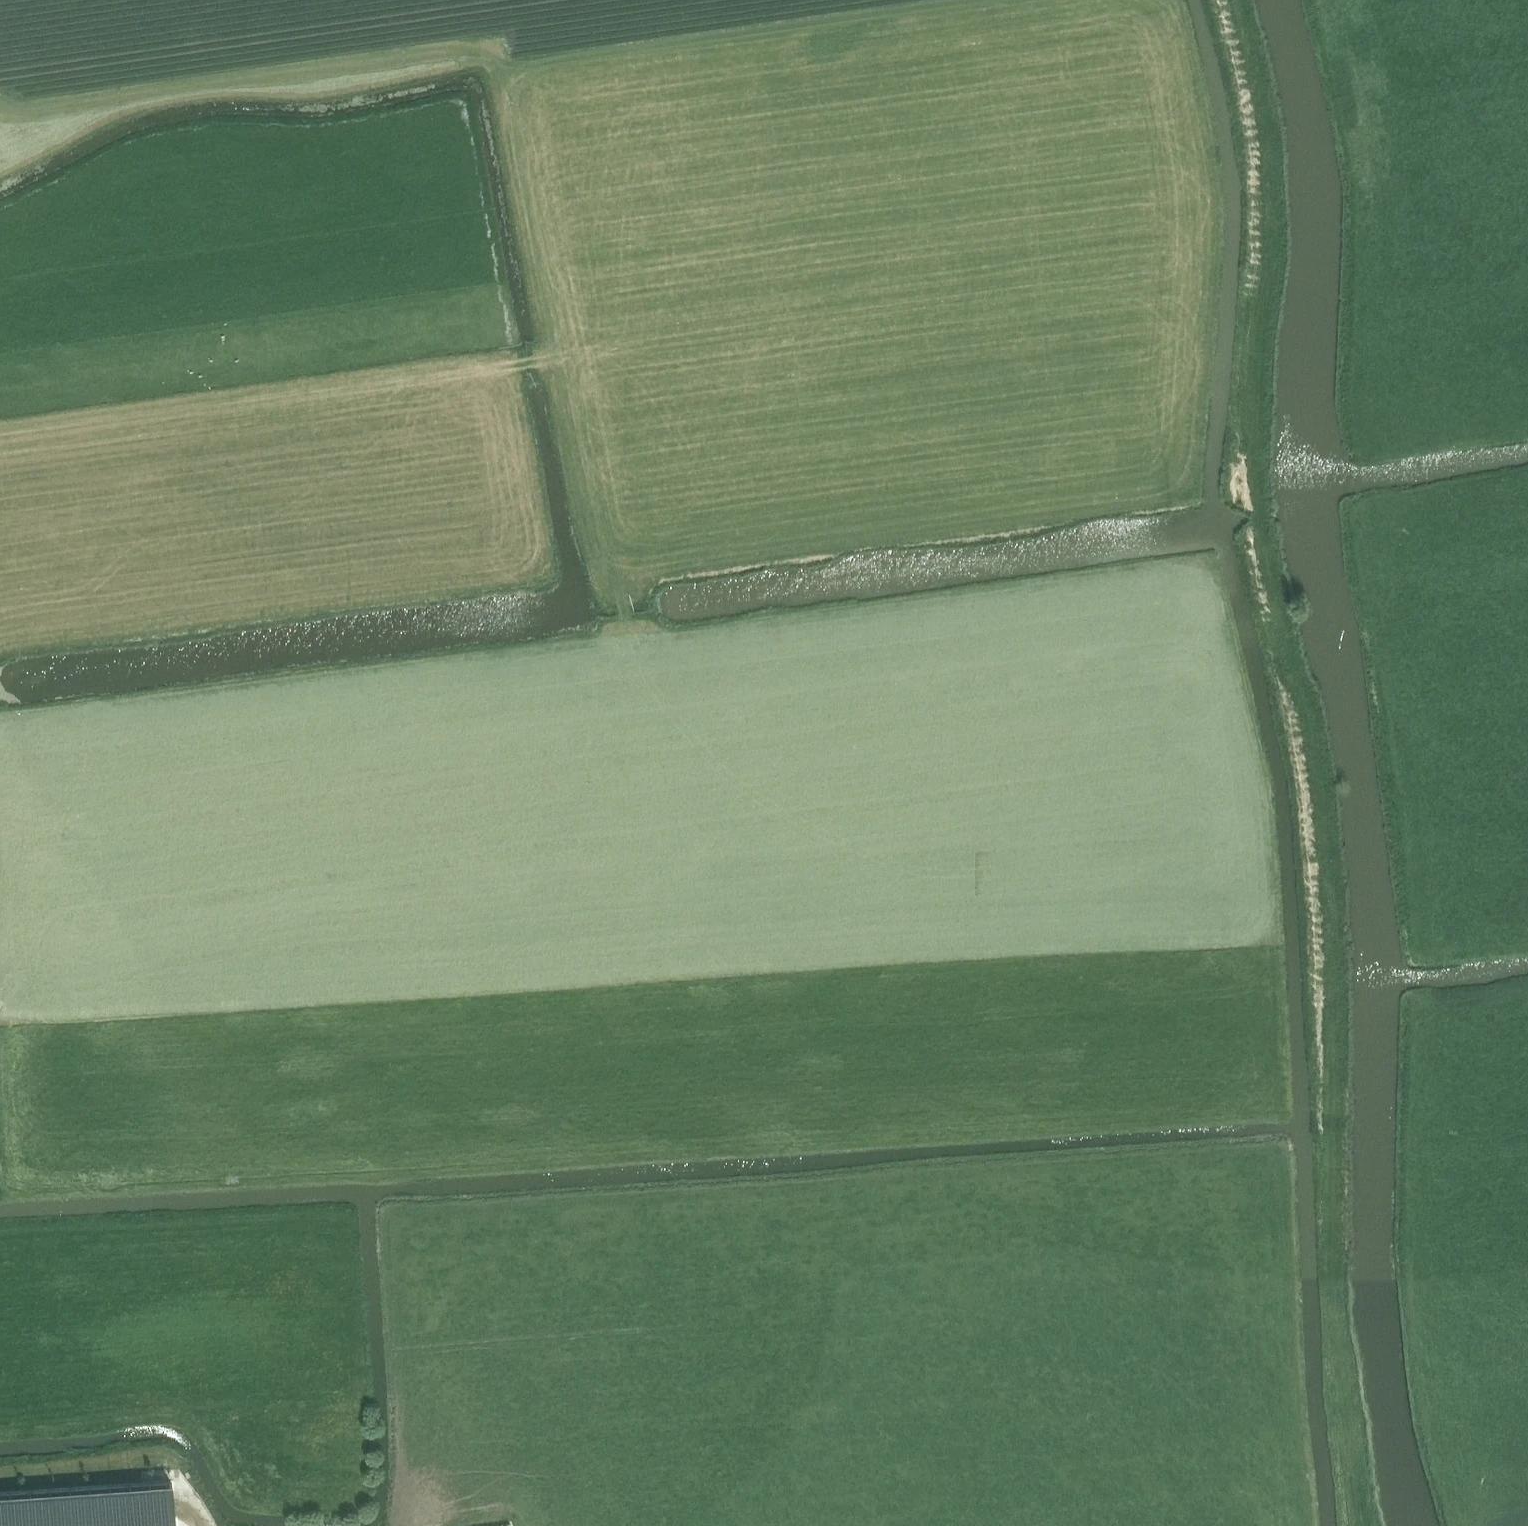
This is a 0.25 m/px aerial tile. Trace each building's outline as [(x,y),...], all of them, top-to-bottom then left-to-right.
[(0,1495),(0,1525),(173,1525),(170,1483),(0,1495)]
